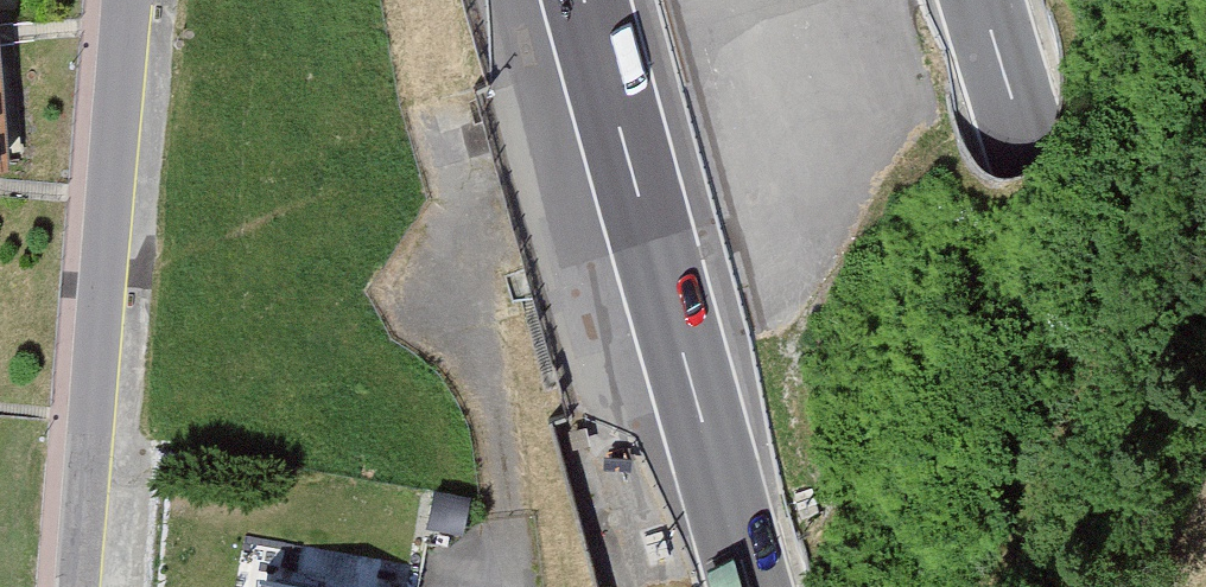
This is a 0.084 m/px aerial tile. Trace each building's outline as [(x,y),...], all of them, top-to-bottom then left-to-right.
[(13,168),(0,7),(0,169),(13,168)]
